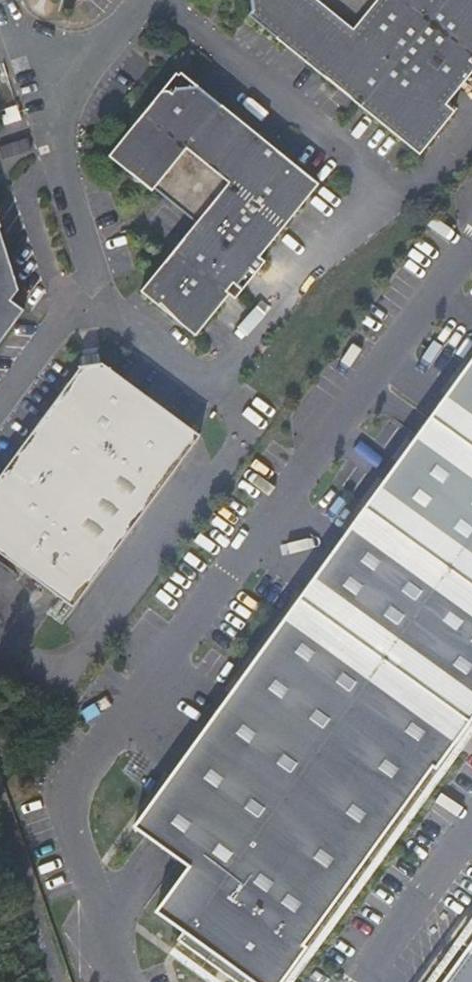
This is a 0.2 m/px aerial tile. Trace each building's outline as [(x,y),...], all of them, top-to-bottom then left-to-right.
[(352,103),(421,159),(456,114),(442,103),(453,89),(457,90),(460,89),(462,88),(465,85),(467,83),(466,77),(465,75),(471,66),(471,0),(249,0),(249,13),(246,17),(337,90),(339,86),(348,93),(349,98),(352,103)] [(337,90),(352,103),(349,98),(348,93),(339,86),(337,90)] [(143,183),(157,194),(165,201),(181,208),(186,211),(191,223),(198,228),(196,233),(201,236),(194,247),(185,246),(142,298),(159,312),(163,308),(181,329),(196,341),(229,301),(236,304),(243,295),(238,291),(251,275),(260,275),(267,266),(262,262),(320,189),(295,168),(289,170),(278,160),(280,155),(200,92),(177,92),(172,97),(168,96),(165,96),(162,98),(159,100),(110,163),(128,178),(143,183)] [(15,114),(0,119),(2,126),(18,122),(15,114)] [(28,153),(25,144),(24,141),(0,148),(0,161),(28,153)] [(295,168),(280,155),(278,160),(289,170),(295,168)] [(153,198),(157,194),(143,183),(128,178),(153,198)] [(27,313),(14,303),(20,296),(0,233),(0,349),(27,313)] [(238,291),(243,295),(260,275),(251,275),(238,291)] [(84,371),(103,369),(100,359),(82,362),(84,371)] [(135,830),(146,837),(188,866),(157,913),(184,931),(178,939),(245,981),(270,981),(471,702),(471,360),(135,830)] [(84,371),(0,483),(0,562),(70,614),(168,480),(198,440),(103,369),(84,371)] [(440,981),(471,981),(471,938),(440,981)]
